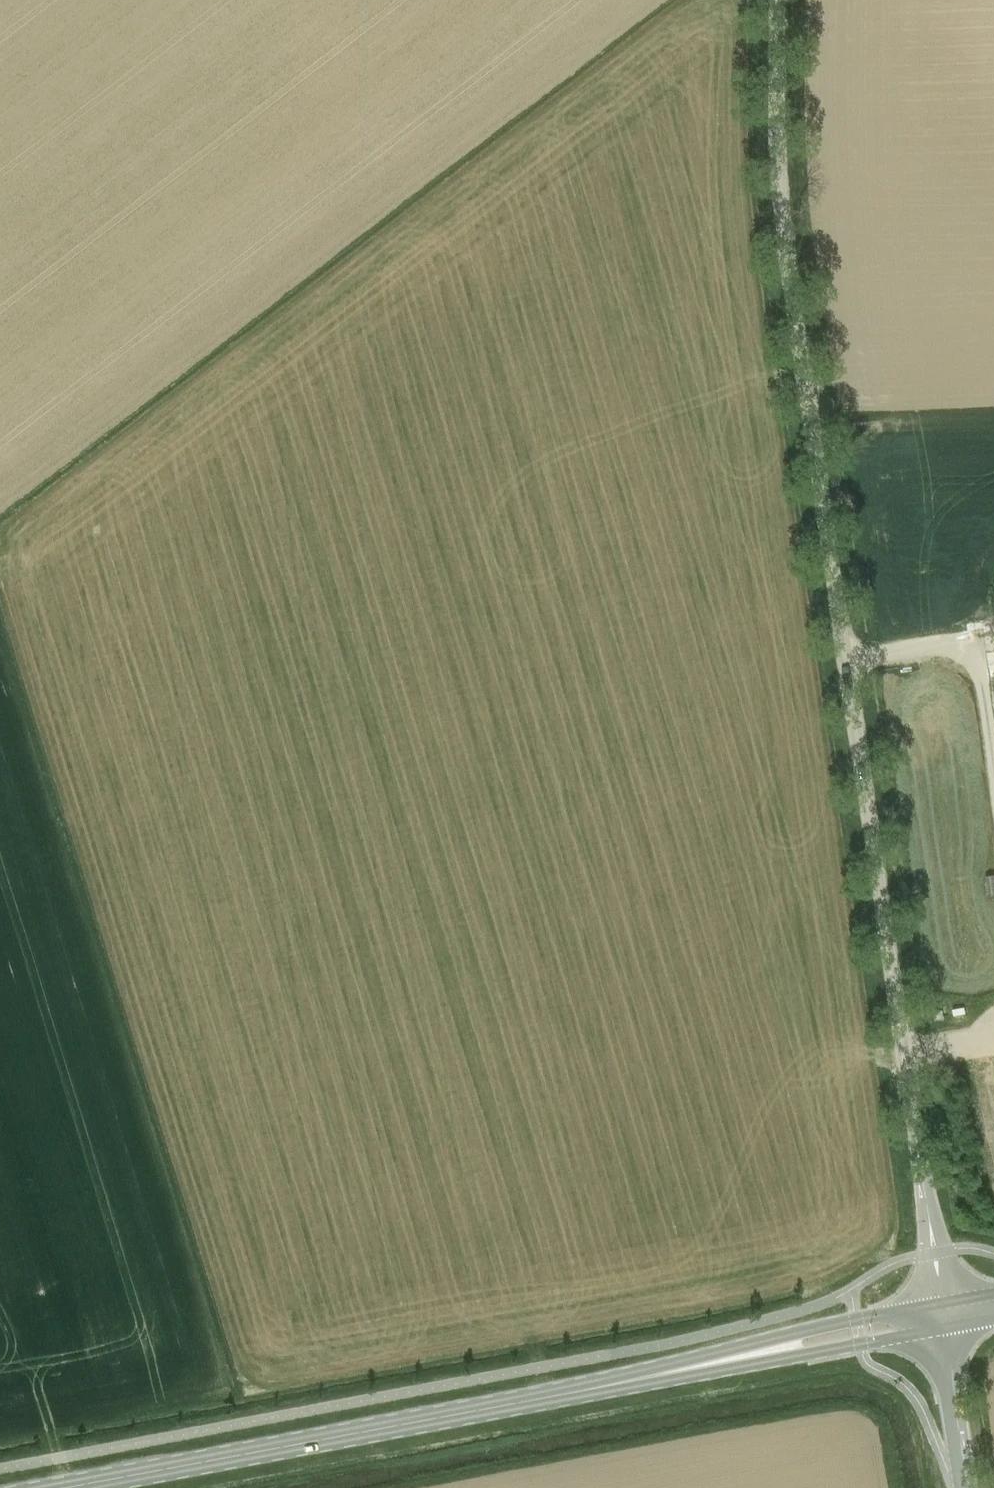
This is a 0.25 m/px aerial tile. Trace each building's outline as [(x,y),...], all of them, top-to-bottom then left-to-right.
[(987,897),(993,896),(993,876),(984,877),(987,897)]
